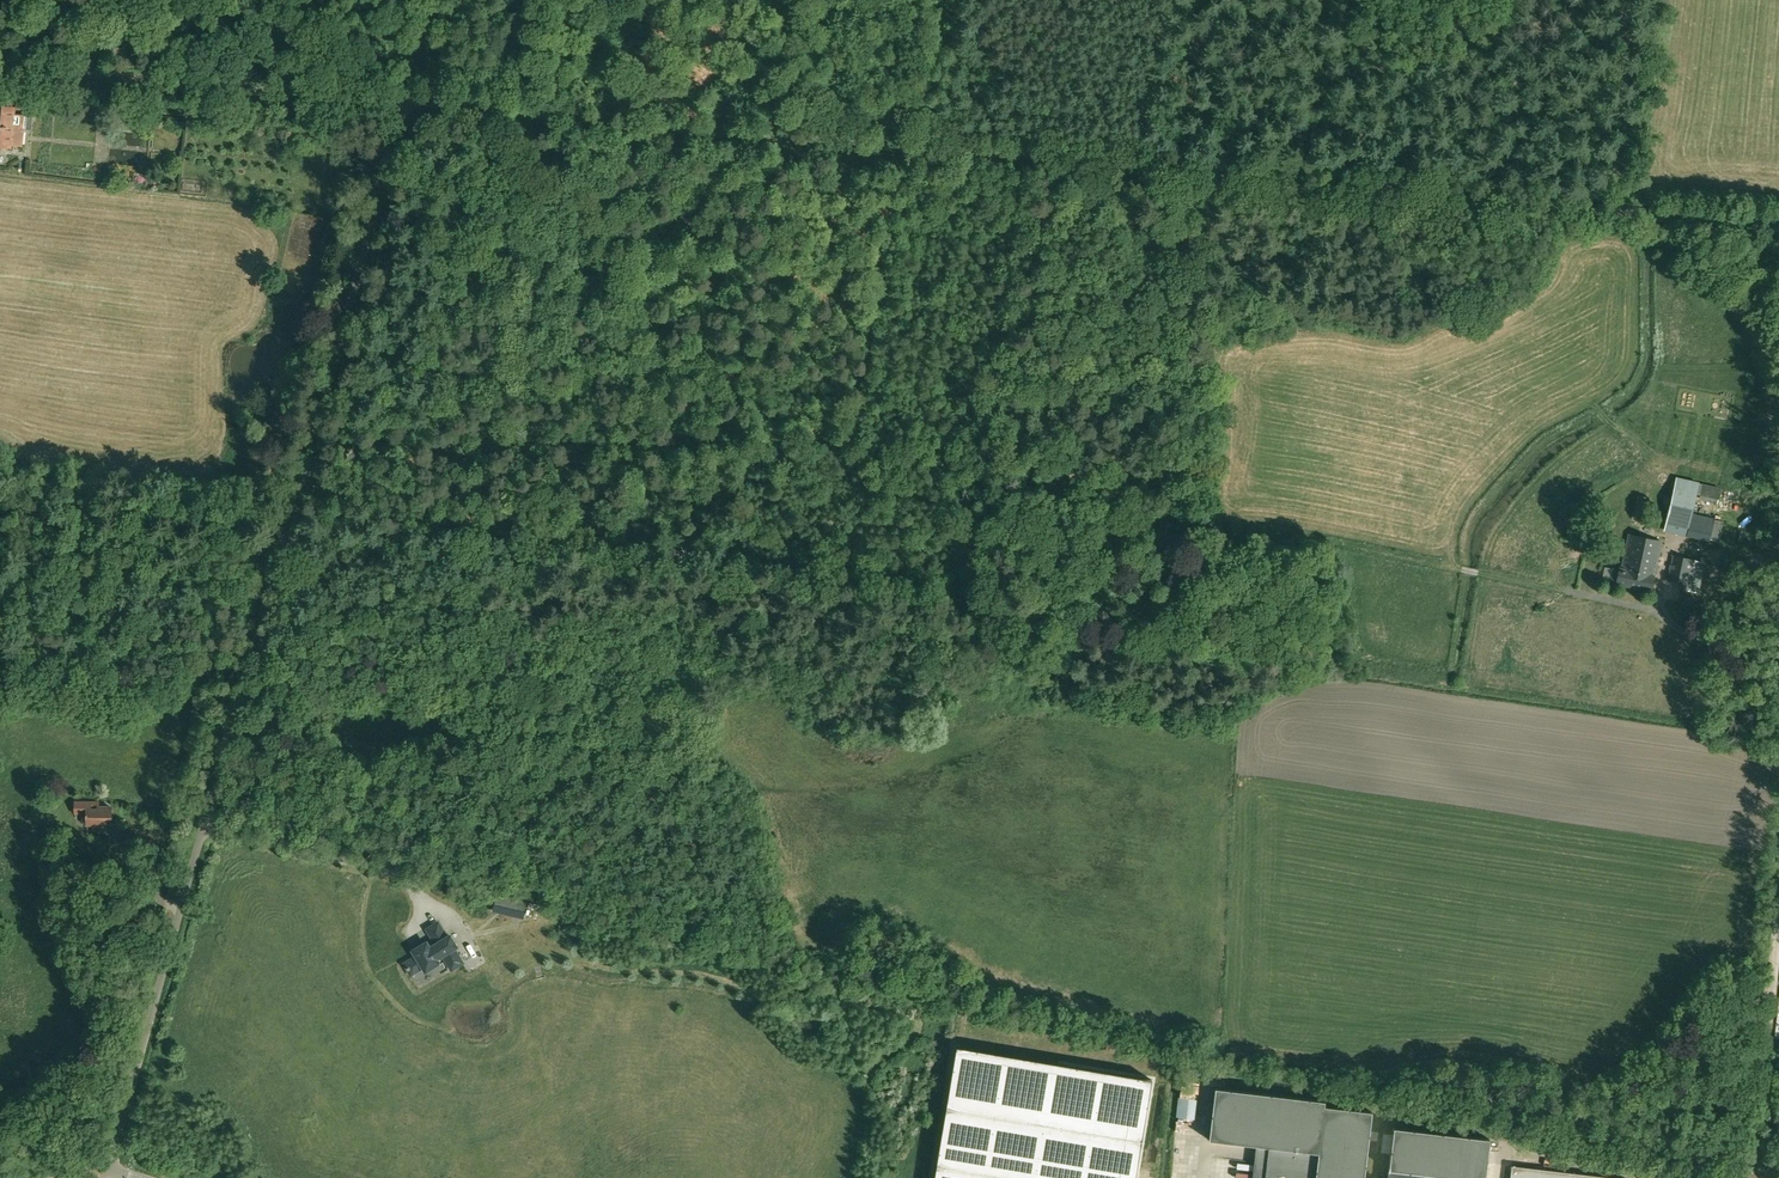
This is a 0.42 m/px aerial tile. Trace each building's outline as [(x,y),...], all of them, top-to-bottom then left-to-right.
[(25,130),(26,115),(16,114),(16,107),(0,105),(0,147),(12,148),(13,146),(23,147),(25,130)] [(1676,478),(1666,518),(1690,523),(1692,513),(1697,493),(1699,483),(1676,478)] [(1637,495),(1634,514),(1647,517),(1651,497),(1637,495)] [(1690,523),(1688,529),(1710,534),(1713,518),(1692,513),(1690,523)] [(1614,570),(1612,582),(1651,590),(1661,542),(1630,536),(1622,572),(1614,570)] [(1701,561),(1696,560),(1672,555),(1668,580),(1696,586),(1701,561)] [(1666,586),(1664,596),(1679,600),(1682,590),(1666,586)] [(74,814),(86,814),(86,827),(103,827),(103,824),(113,824),(113,805),(100,805),(100,801),(74,801),(74,814)] [(523,917),(527,902),(497,895),(493,910),(523,917)] [(409,971),(411,974),(419,969),(424,966),(426,969),(437,962),(435,959),(443,955),(452,969),(462,963),(454,948),(456,947),(450,936),(447,938),(444,933),(434,940),(436,944),(429,949),(426,945),(424,946),(424,945),(422,946),(423,947),(419,949),(418,949),(417,949),(417,950),(415,951),(418,955),(404,964),(409,971)] [(934,1177),(1135,1177),(1152,1079),(956,1046),(934,1177)] [(1371,1111),(1324,1106),(1324,1101),(1215,1088),(1209,1140),(1268,1147),(1265,1177),(1363,1177),(1371,1111)] [(1198,1118),(1199,1098),(1181,1097),(1179,1117),(1198,1118)] [(1489,1139),(1393,1128),(1387,1177),(1485,1177),(1489,1139)] [(1512,1166),(1510,1177),(1614,1177),(1512,1166)]
